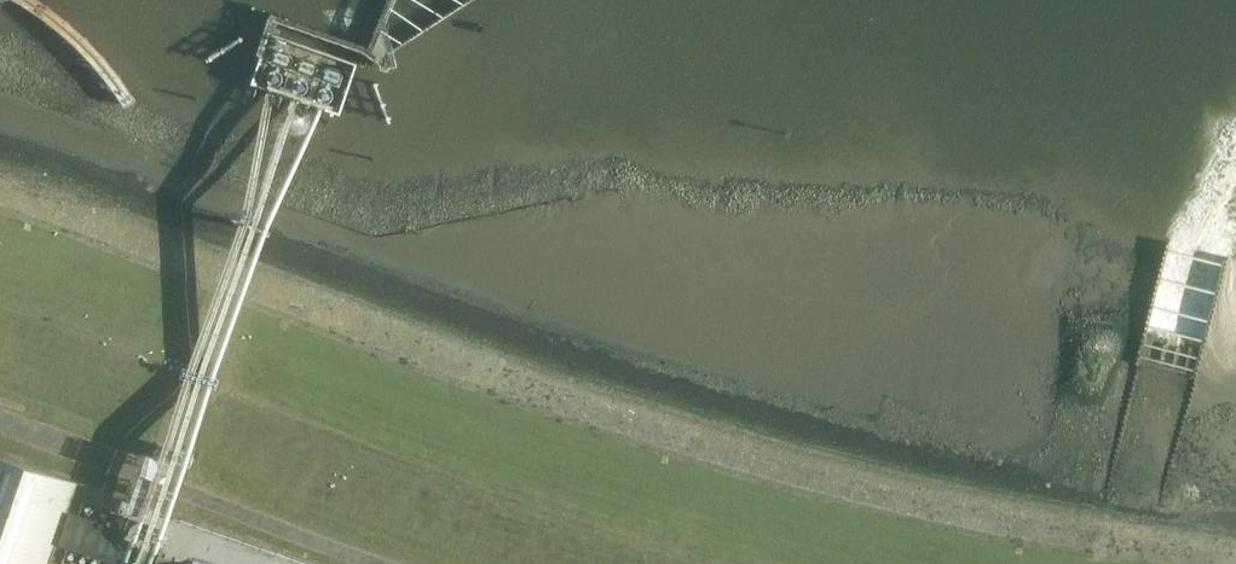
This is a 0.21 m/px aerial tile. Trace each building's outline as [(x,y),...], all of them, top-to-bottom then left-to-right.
[(76,483),(0,456),(0,563),(48,563),(76,483)] [(79,504),(74,519),(67,516),(56,550),(63,552),(59,563),(60,563),(109,563),(125,520),(79,504)]
